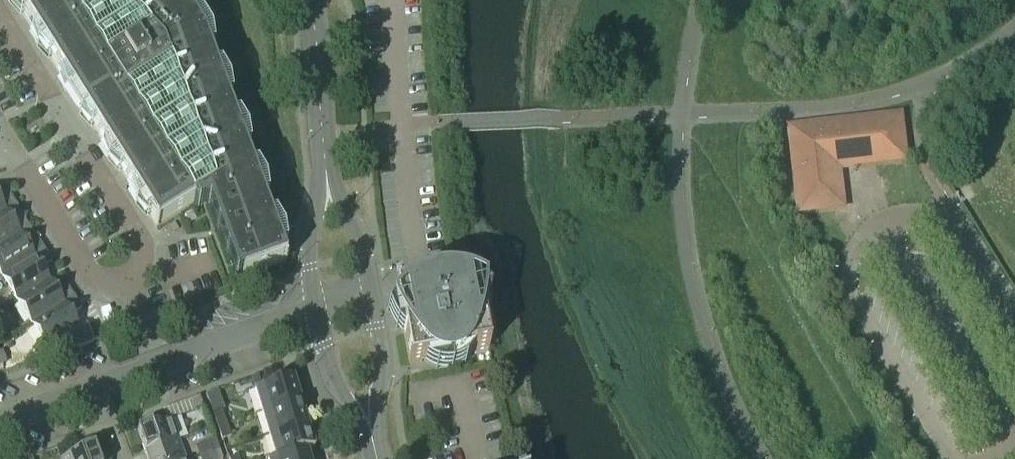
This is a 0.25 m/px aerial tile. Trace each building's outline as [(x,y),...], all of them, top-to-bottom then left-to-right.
[(203,36),(190,17),(174,0),(14,0),(72,93),(84,113),(156,227),(194,203),(197,208),(208,204),(236,279),(285,261),(203,36)] [(904,157),(900,116),(792,129),(801,209),(842,204),(837,165),(848,164),(904,157)] [(15,203),(8,192),(0,197),(0,213),(15,203)] [(29,227),(24,220),(25,219),(15,203),(0,213),(0,246),(29,227)] [(44,250),(35,234),(34,235),(29,227),(0,246),(0,274),(2,276),(44,250)] [(49,280),(42,268),(52,261),(44,250),(2,276),(17,300),(49,280)] [(489,349),(476,282),(475,274),(435,282),(434,275),(428,277),(422,279),(417,281),(411,284),(406,287),(395,289),(409,364),(489,349)] [(31,323),(74,297),(67,286),(57,292),(49,280),(17,300),(31,323)] [(78,326),(71,315),(81,308),(74,297),(31,323),(46,348),(68,334),(74,349),(93,342),(86,323),(78,326)] [(299,398),(299,389),(296,388),(293,377),(254,389),(261,412),(300,401),(299,398)] [(204,407),(200,396),(191,399),(195,410),(204,407)] [(307,424),(304,413),(306,412),(301,404),(300,401),(261,412),(268,435),(307,424)] [(226,423),(221,410),(212,413),(217,427),(226,423)] [(178,440),(170,419),(137,431),(145,452),(178,440)] [(231,436),(226,423),(217,427),(222,440),(231,436)] [(313,444),(313,434),(310,434),(307,424),(268,435),(275,458),(276,458),(306,449),(306,450),(314,447),(313,444)] [(219,449),(215,439),(207,442),(211,452),(219,449)] [(178,440),(145,452),(147,458),(185,458),(178,440)] [(94,447),(60,458),(98,458),(94,447)] [(219,449),(211,452),(213,458),(221,458),(222,458),(219,449)] [(306,450),(306,449),(276,458),(275,458),(271,458),(309,458),(306,450)]
